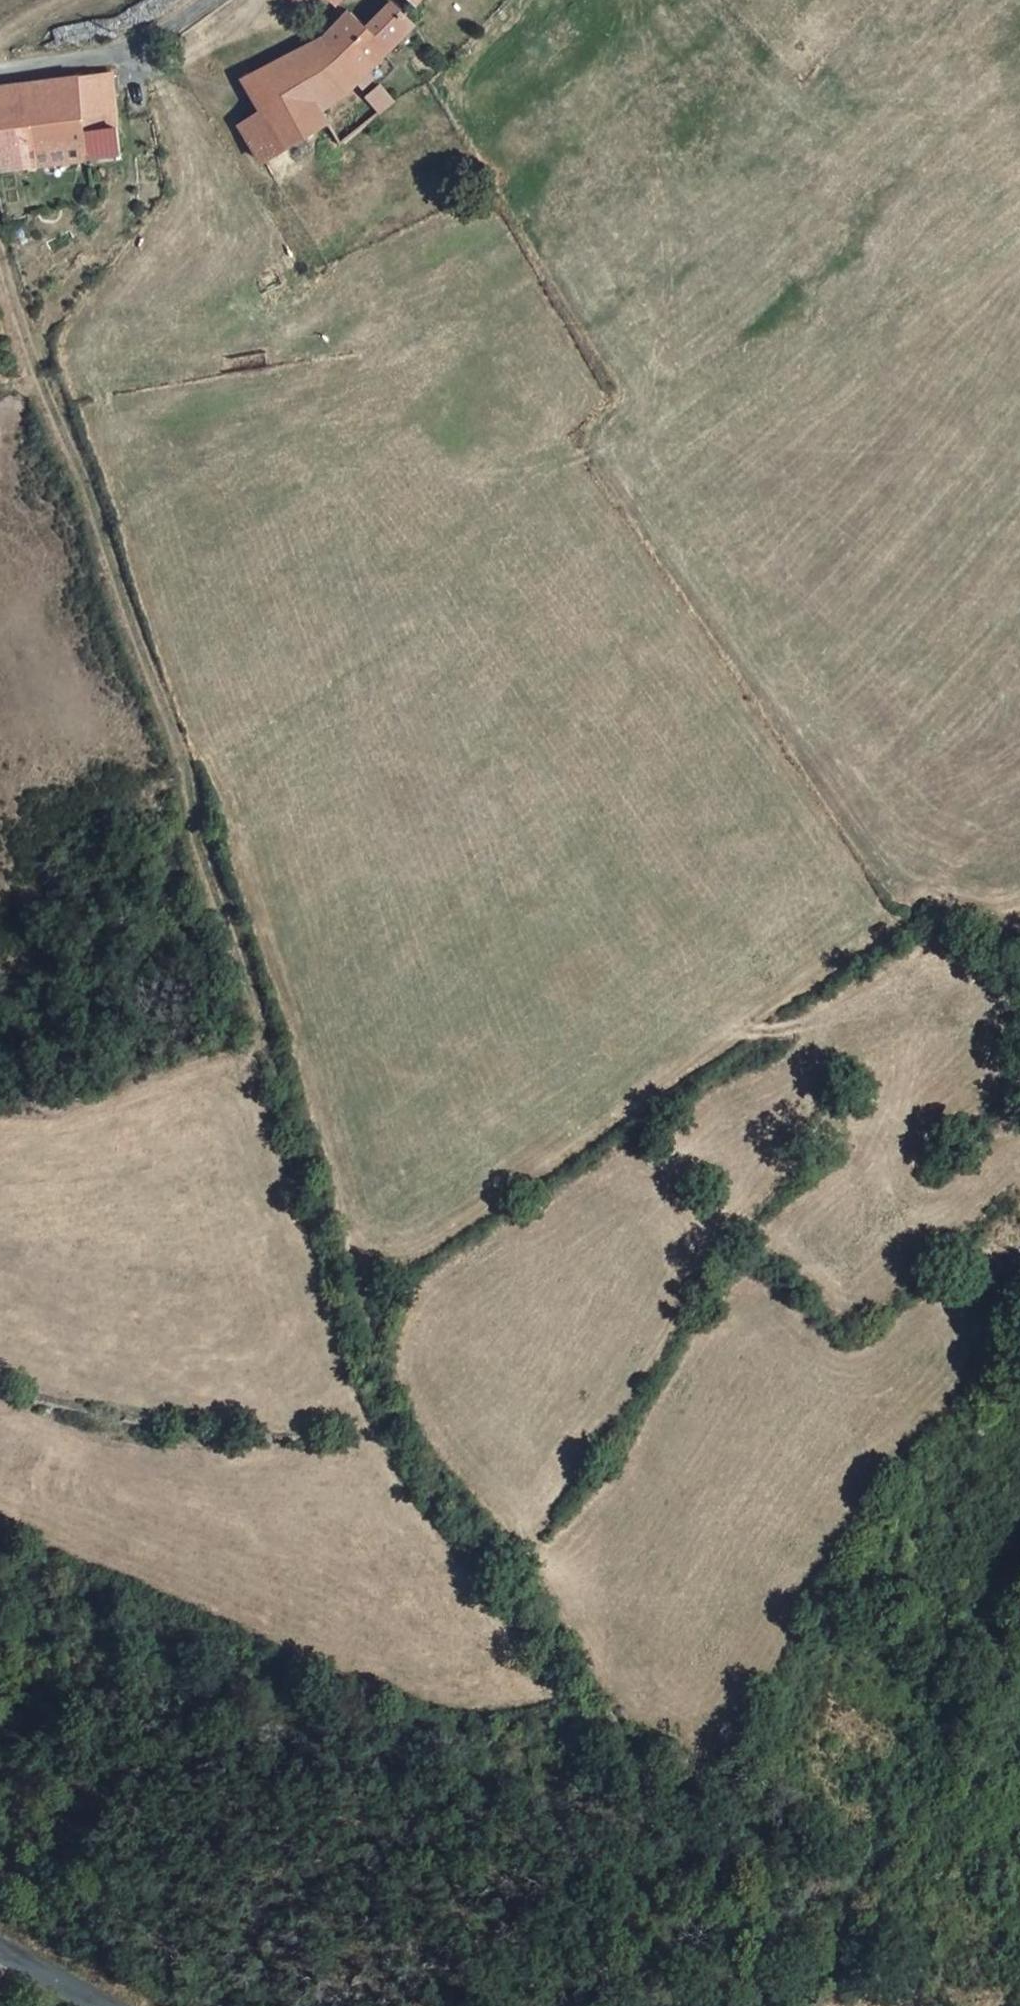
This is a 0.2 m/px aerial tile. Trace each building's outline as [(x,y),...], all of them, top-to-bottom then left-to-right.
[(384,107),(362,72),(405,27),(382,6),(352,31),(336,17),(280,58),(236,81),(255,116),(233,130),(252,164),(313,129),(327,150),(384,107)] [(112,158),(103,76),(0,90),(0,173),(112,158)]
